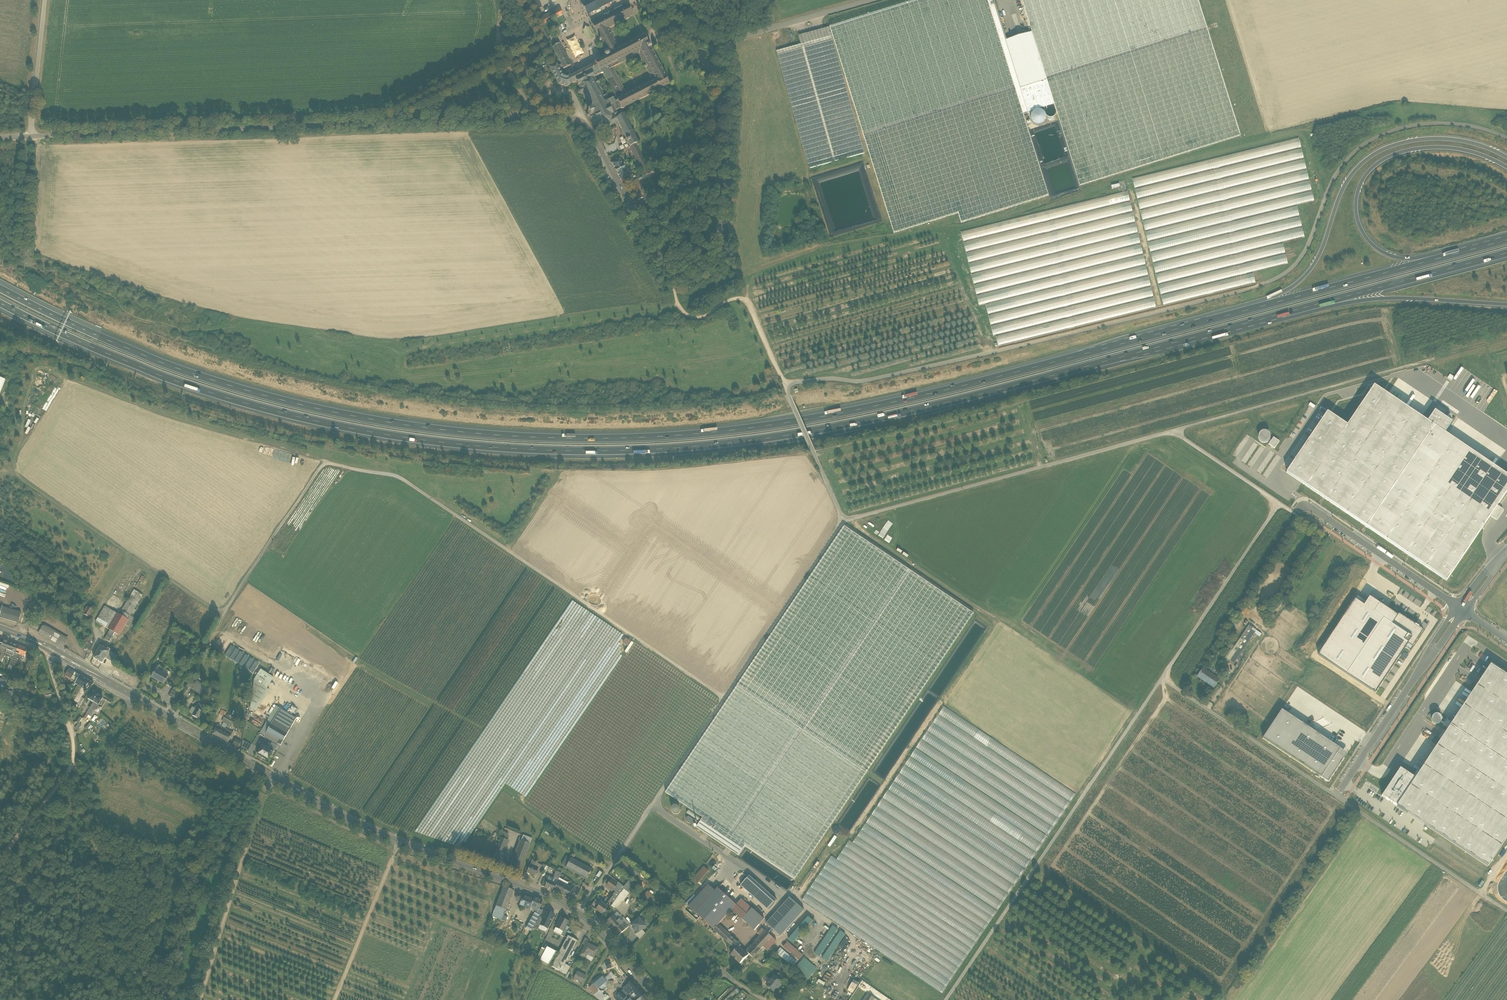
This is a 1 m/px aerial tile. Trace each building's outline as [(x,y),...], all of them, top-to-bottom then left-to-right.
[(535,11),(542,8),(542,7),(541,7),(538,0),(530,0),(535,11)] [(582,3),(581,4),(587,15),(616,0),(580,0),(582,3)] [(1006,40),(994,0),(917,0),(829,27),(832,36),(894,233),(958,213),(961,222),(1049,195),(1023,114),(1028,113),(1020,88),(1021,88),(1006,40)] [(1055,104),(1080,185),(1241,135),(1198,0),(1022,0),(1032,32),(1055,104)] [(617,121),(613,112),(622,108),(622,109),(669,84),(665,76),(657,62),(658,61),(657,59),(656,59),(650,48),(652,47),(650,44),(648,44),(644,37),(619,50),(608,28),(633,15),(628,4),(591,23),(600,40),(599,41),(600,42),(601,41),(606,51),(607,50),(608,52),(607,52),(605,53),(604,55),(605,57),(595,62),(595,63),(571,76),(571,75),(567,77),(563,76),(557,64),(550,67),(558,84),(559,84),(564,86),(566,87),(576,82),(578,85),(578,86),(580,89),(578,90),(578,92),(579,93),(581,94),(582,93),(584,97),(585,99),(587,103),(586,103),(585,105),(586,107),(588,108),(589,107),(591,110),(588,112),(588,113),(586,114),(588,117),(589,116),(595,127),(599,125),(601,129),(601,130),(617,121)] [(550,21),(564,13),(561,7),(546,14),(550,21)] [(679,36),(686,32),(684,27),(676,30),(679,36)] [(832,36),(829,27),(824,28),(799,36),(801,44),(832,36)] [(1032,32),(1006,40),(1021,88),(1020,88),(1028,113),(1055,104),(1032,32)] [(832,36),(801,44),(776,51),(809,169),(865,153),(832,36)] [(558,40),(551,44),(564,69),(571,65),(558,40)] [(618,122),(644,175),(644,176),(651,174),(636,144),(638,142),(622,109),(622,108),(613,112),(617,121),(618,122)] [(612,163),(615,169),(617,174),(620,179),(627,176),(630,182),(634,180),(624,161),(624,162),(622,163),(620,159),(612,163)] [(644,205),(647,204),(648,203),(647,203),(645,199),(647,198),(637,179),(634,181),(634,180),(630,182),(630,183),(629,183),(637,199),(639,200),(642,199),(645,205),(644,205)] [(996,342),(1154,309),(1129,193),(960,229),(963,242),(959,242),(971,252),(961,264),(968,263),(970,274),(971,273),(973,284),(976,295),(978,305),(985,304),(988,314),(990,325),(993,336),(995,335),(996,342)] [(1287,473),(1446,580),(1490,516),(1497,505),(1506,491),(1506,476),(1447,435),(1445,434),(1427,422),(1374,386),(1347,426),(1327,412),(1287,473)] [(1435,411),(1427,422),(1445,434),(1449,427),(1452,423),(1435,411)] [(1260,440),(1264,442),(1268,441),(1270,437),(1269,433),(1265,431),(1261,432),(1258,436),(1260,440)] [(1273,437),(1269,444),(1275,448),(1279,441),(1273,437)] [(1503,509),(1497,505),(1490,516),(1496,519),(1503,509)] [(844,527),(809,580),(938,667),(973,613),(844,527)] [(902,720),(938,667),(809,580),(773,633),(902,720)] [(134,590),(119,615),(128,620),(125,625),(129,627),(134,618),(132,617),(138,607),(136,606),(143,595),(134,590)] [(1358,596),(1355,600),(1364,606),(1367,602),(1358,596)] [(1406,646),(1408,644),(1412,638),(1392,625),(1398,616),(1393,613),(1369,597),(1367,602),(1364,606),(1355,600),(1318,655),(1375,693),(1406,646)] [(96,622),(110,630),(119,615),(105,606),(96,622)] [(0,614),(0,617),(18,623),(21,613),(14,610),(13,607),(11,607),(9,609),(2,607),(0,614)] [(83,614),(89,618),(94,611),(88,607),(83,614)] [(1399,614),(1398,616),(1392,625),(1412,638),(1408,644),(1412,646),(1423,630),(1399,614)] [(128,620),(119,615),(110,630),(115,633),(119,635),(125,625),(128,620)] [(1233,664),(1240,653),(1256,630),(1249,625),(1232,650),(1231,649),(1225,658),(1233,664)] [(43,626),(39,633),(64,647),(67,641),(43,626)] [(1228,632),(1232,636),(1237,629),(1232,626),(1228,632)] [(105,639),(109,642),(115,633),(110,630),(105,639)] [(1261,633),(1256,630),(1240,653),(1246,657),(1261,633)] [(866,773),(902,720),(773,633),(737,686),(866,773)] [(4,659),(4,657),(6,653),(6,651),(7,650),(7,649),(6,648),(8,642),(3,640),(0,639),(0,657),(4,659)] [(6,653),(4,657),(11,659),(9,665),(14,667),(17,661),(14,660),(16,653),(17,650),(16,649),(18,645),(8,642),(6,648),(7,649),(7,650),(6,651),(6,653)] [(16,653),(14,660),(17,661),(19,662),(20,659),(21,659),(23,656),(25,657),(25,656),(28,649),(18,645),(16,649),(17,650),(16,653)] [(105,658),(109,651),(100,646),(93,658),(102,663),(105,658)] [(231,646),(225,656),(227,657),(234,647),(231,646)] [(236,649),(229,659),(232,660),(238,650),(236,649)] [(112,653),(109,651),(105,658),(114,664),(119,656),(113,652),(112,653)] [(241,652),(234,662),(237,663),(243,653),(241,652)] [(246,655),(239,665),(242,667),(248,657),(246,655)] [(251,658),(244,668),(247,670),(253,660),(251,658)] [(256,662),(249,672),(252,673),(258,663),(256,662)] [(1490,665),(1452,723),(1448,728),(1415,778),(1397,806),(1487,866),(1506,837),(1506,676),(1490,665)] [(152,677),(164,684),(169,676),(168,676),(162,672),(164,670),(159,667),(157,670),(156,669),(154,673),(154,674),(152,677)] [(1198,676),(1214,687),(1220,679),(1203,668),(1198,676)] [(65,675),(71,678),(73,675),(75,672),(69,669),(65,675)] [(274,678),(261,670),(254,680),(267,688),(274,678)] [(239,674),(236,678),(242,684),(246,680),(239,674)] [(75,684),(78,685),(85,689),(87,686),(90,681),(80,675),(78,678),(76,681),(75,684)] [(250,708),(255,711),(269,690),(267,688),(254,680),(250,708)] [(209,689),(196,682),(194,685),(192,688),(205,696),(209,689)] [(86,690),(85,689),(78,685),(70,698),(78,702),(81,697),(86,690)] [(702,739),(831,826),(866,773),(737,686),(702,739)] [(169,696),(174,699),(178,691),(173,688),(169,696)] [(192,688),(191,690),(204,697),(205,696),(192,688)] [(88,707),(90,708),(98,695),(93,692),(88,700),(91,701),(88,707)] [(90,708),(92,709),(96,704),(98,705),(98,706),(103,698),(98,695),(90,708)] [(260,733),(264,736),(266,732),(271,725),(280,708),(276,706),(260,733)] [(195,707),(194,708),(196,710),(193,715),(193,716),(195,717),(195,718),(197,719),(198,719),(203,712),(202,712),(204,709),(200,707),(200,709),(196,707),(196,708),(195,707)] [(280,708),(271,725),(287,734),(296,719),(297,718),(280,708)] [(1263,738),(1321,777),(1337,753),(1340,749),(1315,732),(1311,724),(1307,726),(1282,710),(1263,738)] [(1433,722),(1436,724),(1440,723),(1442,720),(1441,717),(1439,714),(1435,714),(1433,716),(1432,719),(1433,722)] [(1443,725),(1448,728),(1452,723),(1447,719),(1443,725)] [(212,735),(220,739),(223,732),(225,729),(221,727),(218,725),(212,735)] [(287,734),(271,725),(266,732),(279,740),(277,744),(281,746),(287,734)] [(233,733),(225,729),(223,732),(220,739),(227,743),(231,736),(233,733)] [(264,737),(280,746),(281,746),(277,744),(279,740),(266,732),(264,736),(264,737)] [(233,744),(238,747),(241,742),(236,739),(233,744)] [(703,818),(745,846),(795,879),(831,826),(702,739),(666,793),(703,818)] [(251,745),(246,743),(243,749),(248,751),(251,745)] [(272,743),(270,746),(271,746),(269,748),(273,751),(274,752),(277,746),(272,743)] [(268,760),(273,751),(269,748),(264,745),(263,746),(258,755),(268,760)] [(1340,749),(1337,753),(1344,758),(1347,753),(1340,749)] [(1321,777),(1328,782),(1344,758),(1337,753),(1321,777)] [(1382,796),(1397,806),(1415,778),(1400,768),(1382,796)] [(689,810),(687,813),(699,821),(701,818),(689,810)] [(745,846),(703,818),(696,828),(738,856),(745,846)] [(521,841),(530,845),(532,839),(523,836),(521,841)] [(502,851),(506,840),(501,838),(497,849),(502,851)] [(511,866),(520,870),(530,845),(521,841),(511,866)] [(847,841),(805,892),(815,900),(817,893),(817,896),(820,892),(835,905),(837,902),(823,890),(839,894),(835,887),(843,889),(840,883),(841,882),(848,884),(847,877),(851,877),(847,868),(858,870),(847,861),(850,858),(860,866),(863,865),(851,855),(852,853),(862,855),(863,855),(850,845),(851,842),(847,841)] [(493,859),(502,863),(505,855),(504,854),(502,854),(503,852),(502,851),(497,849),(493,859)] [(566,867),(571,858),(566,856),(562,865),(566,867)] [(566,867),(586,878),(591,870),(571,858),(566,867)] [(639,872),(624,860),(617,867),(633,880),(639,872)] [(527,873),(535,877),(538,869),(535,867),(530,865),(527,873)] [(694,877),(699,882),(709,871),(704,866),(694,877)] [(541,887),(554,891),(556,884),(553,882),(548,881),(549,877),(546,876),(541,887)] [(750,876),(742,885),(769,910),(778,900),(750,876)] [(625,888),(623,890),(628,893),(635,883),(630,878),(623,887),(625,888)] [(607,885),(613,889),(616,885),(610,880),(607,885)] [(558,881),(556,884),(554,891),(563,896),(567,886),(567,885),(558,881)] [(623,890),(616,885),(613,889),(617,892),(620,895),(623,890)] [(710,897),(715,891),(708,885),(703,891),(710,897)] [(570,887),(567,886),(563,896),(574,901),(579,892),(575,890),(570,887)] [(496,907),(506,911),(508,905),(513,891),(503,887),(496,907)] [(695,912),(714,929),(718,925),(732,910),(737,905),(736,905),(718,888),(715,891),(710,897),(695,912)] [(616,900),(611,907),(610,909),(612,910),(615,909),(616,910),(628,893),(623,890),(620,895),(616,900)] [(647,891),(640,900),(645,904),(652,894),(647,891)] [(689,906),(695,912),(710,897),(703,891),(689,906)] [(530,909),(531,907),(533,900),(518,894),(516,900),(521,901),(520,904),(524,905),(524,906),(525,908),(527,909),(529,908),(530,909)] [(603,905),(607,907),(614,898),(613,897),(610,895),(608,898),(603,905)] [(597,896),(595,899),(600,903),(603,905),(608,898),(607,897),(604,901),(597,896)] [(534,898),(533,900),(531,907),(533,908),(539,910),(542,901),(534,898)] [(616,900),(614,898),(607,907),(606,908),(609,910),(610,909),(611,907),(616,900)] [(766,924),(781,937),(804,911),(790,898),(766,924)] [(590,906),(595,909),(600,903),(595,899),(590,906)] [(736,905),(737,905),(744,911),(749,905),(742,899),(736,905)] [(603,913),(605,915),(607,911),(605,910),(606,908),(607,907),(603,905),(600,903),(595,909),(601,914),(603,913)] [(747,914),(744,911),(737,905),(732,910),(742,919),(754,930),(759,925),(747,914)] [(752,908),(749,905),(744,911),(747,914),(752,908)] [(506,911),(496,907),(492,917),(502,920),(503,916),(506,911)] [(525,929),(531,932),(542,911),(539,910),(533,908),(532,911),(534,913),(525,929)] [(764,919),(752,908),(747,914),(759,925),(764,919)] [(547,929),(554,915),(546,911),(543,919),(540,925),(547,929)] [(604,923),(617,937),(628,927),(626,925),(621,919),(620,918),(618,920),(614,915),(614,914),(604,923)] [(808,917),(788,939),(793,943),(813,921),(808,917)] [(555,928),(563,932),(565,929),(568,922),(561,918),(555,928)] [(635,930),(637,933),(641,929),(645,926),(638,918),(631,925),(633,927),(632,928),(635,931),(635,930)] [(734,939),(718,925),(714,929),(718,934),(729,944),(734,939)] [(838,929),(833,926),(815,953),(820,957),(838,929)] [(758,933),(762,937),(766,932),(762,928),(758,933)] [(637,933),(635,935),(639,939),(645,933),(641,929),(637,933)] [(846,934),(841,931),(822,958),(827,962),(846,934)] [(772,937),(766,932),(762,937),(748,952),(753,958),(763,947),(772,937)] [(551,967),(561,972),(565,964),(577,941),(568,936),(551,967)] [(776,941),(772,937),(763,947),(768,951),(776,941)] [(729,944),(736,950),(739,947),(741,945),(734,939),(729,944)] [(787,941),(783,946),(799,960),(803,955),(787,941)] [(580,955),(585,958),(587,954),(593,958),(598,949),(587,943),(586,943),(585,945),(580,955)] [(748,956),(739,947),(736,950),(731,955),(740,964),(748,956)] [(536,959),(540,961),(546,950),(541,948),(536,959)] [(540,961),(549,966),(556,952),(547,948),(546,950),(540,961)] [(797,962),(781,948),(777,953),(793,967),(797,962)] [(817,969),(804,958),(795,969),(807,980),(817,969)] [(540,961),(536,959),(535,962),(537,963),(547,969),(549,966),(540,961)] [(817,984),(822,987),(837,964),(831,961),(817,984)] [(570,967),(565,964),(561,972),(566,975),(570,967)] [(778,975),(784,979),(787,976),(781,971),(778,975)] [(573,979),(582,984),(586,976),(577,972),(573,979)] [(592,983),(593,985),(602,977),(601,975),(592,983)] [(771,989),(774,992),(775,991),(776,991),(777,989),(777,988),(782,983),(774,976),(769,982),(770,982),(768,985),(767,985),(768,986),(768,988),(769,989),(771,989)] [(604,979),(602,977),(593,985),(598,989),(599,988),(603,985),(607,982),(604,979)] [(627,984),(627,985),(632,992),(634,993),(637,998),(638,999),(644,995),(640,990),(637,986),(632,980),(627,984)] [(593,993),(598,989),(593,985),(589,988),(593,993)] [(627,995),(632,992),(627,985),(622,989),(623,990),(627,995)] [(598,989),(593,993),(592,994),(601,999),(603,999),(605,997),(598,989)] [(621,991),(619,994),(615,997),(618,999),(623,999),(626,997),(627,996),(621,991)]
